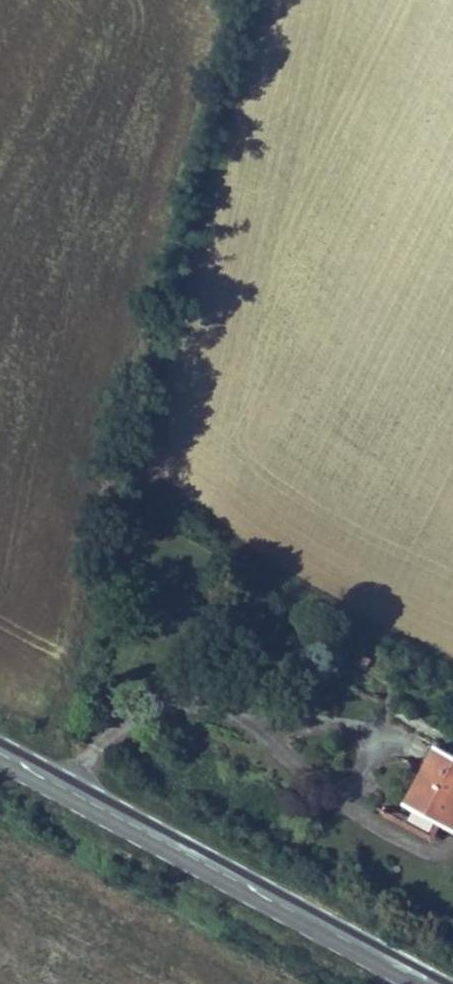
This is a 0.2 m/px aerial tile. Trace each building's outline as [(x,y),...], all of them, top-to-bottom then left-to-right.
[(432,745),(400,803),(452,831),(452,756),(432,745)]
